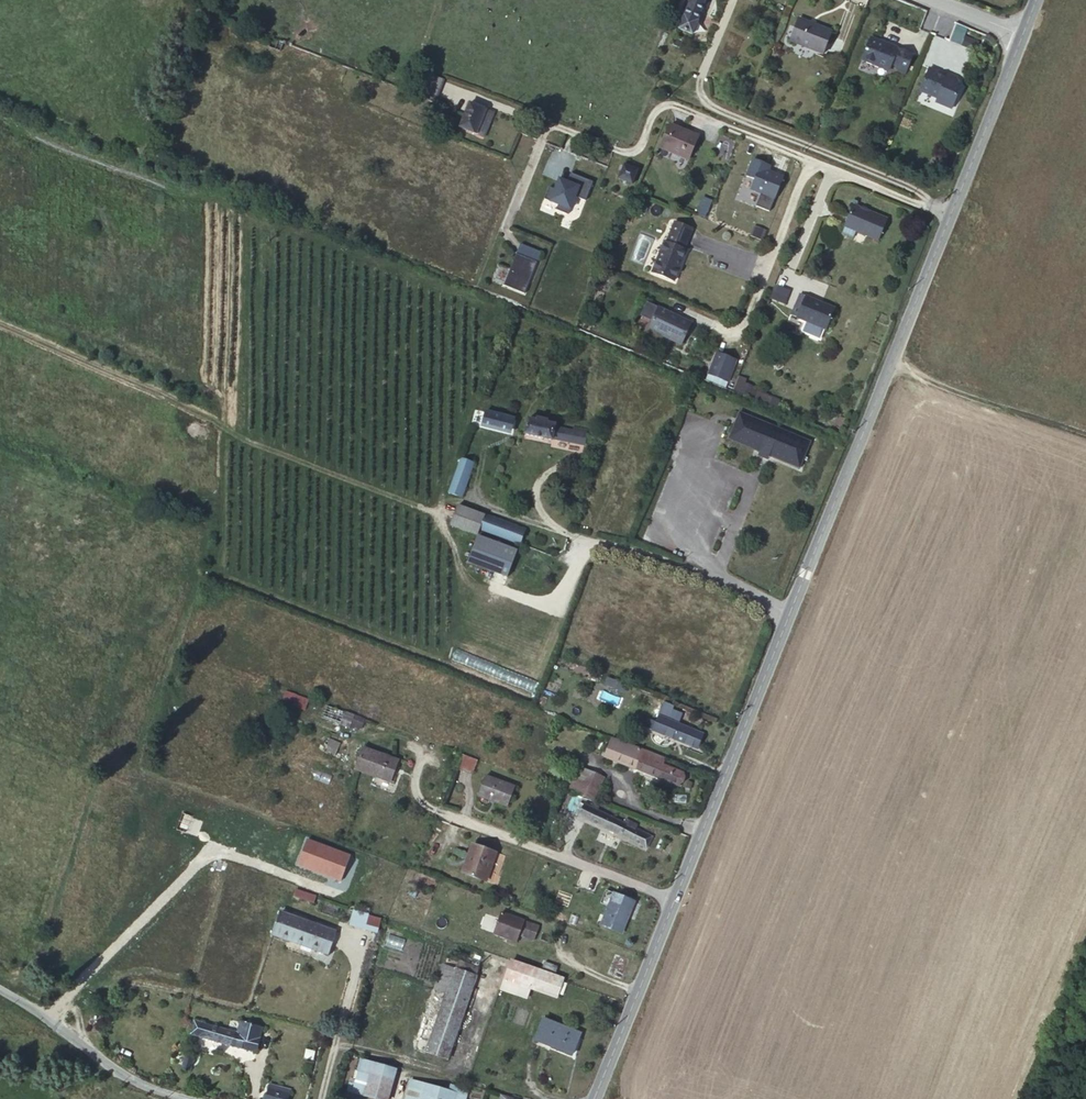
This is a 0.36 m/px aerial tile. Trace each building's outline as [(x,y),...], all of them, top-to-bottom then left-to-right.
[(691,5),(678,37),(694,44),(707,12),(691,5)] [(956,22),(949,39),(972,48),(976,39),(965,35),(968,26),(956,22)] [(832,40),(799,27),(790,49),(822,63),(832,40)] [(889,55),(873,48),(864,68),(890,79),(894,72),(899,74),(899,80),(907,82),(915,62),(892,53),(889,55)] [(941,79),(932,75),(922,98),(940,106),(944,114),(954,118),(960,102),(961,97),(963,92),(958,83),(949,80),(947,85),(940,83),(941,79)] [(426,105),(434,81),(427,79),(419,102),(426,105)] [(445,86),(434,81),(426,105),(436,109),(445,86)] [(484,116),(465,109),(455,132),(474,139),(484,116)] [(703,147),(674,135),(665,157),(693,169),(703,147)] [(772,166),(752,159),(746,177),(753,179),(749,190),(760,194),(756,206),(771,211),(785,175),(770,170),(772,166)] [(703,177),(711,181),(716,171),(708,167),(703,177)] [(639,179),(621,172),(615,189),(632,196),(639,179)] [(595,183),(570,173),(568,181),(558,177),(554,188),(550,187),(545,199),(572,210),(577,196),(588,201),(595,183)] [(889,227),(853,212),(844,233),(881,248),(889,227)] [(666,240),(663,239),(652,268),(676,279),(689,249),(686,248),(694,227),(674,218),(666,240)] [(542,252),(520,243),(504,285),(526,294),(542,252)] [(804,328),(813,306),(805,302),(796,325),(804,328)] [(836,315),(813,306),(804,328),(827,338),(836,315)] [(660,319),(651,342),(655,343),(664,347),(667,349),(682,356),(692,334),(660,319)] [(733,370),(713,362),(705,383),(724,391),(733,370)] [(736,385),(749,391),(752,384),(739,378),(736,385)] [(473,428),(482,430),(483,420),(475,418),(473,428)] [(483,420),(482,430),(481,433),(508,439),(510,427),(483,420)] [(528,425),(525,445),(550,450),(551,446),(583,454),(585,443),(572,440),(554,435),(555,431),(549,430),(550,425),(538,422),(537,426),(528,425)] [(810,452),(739,422),(728,449),(798,479),(810,452)] [(573,434),(572,440),(585,443),(587,443),(588,438),(573,434)] [(460,468),(457,477),(468,480),(471,471),(460,468)] [(468,480),(457,477),(448,503),(460,506),(468,480)] [(522,536),(462,515),(457,530),(478,537),(469,562),(508,576),(522,536)] [(306,708),(309,695),(284,689),(281,702),(306,708)] [(330,705),(325,715),(334,719),(339,709),(330,705)] [(651,705),(645,722),(652,725),(666,730),(668,725),(669,722),(664,720),(665,715),(661,714),(662,708),(651,705)] [(652,725),(645,722),(634,717),(630,727),(649,733),(652,725)] [(692,735),(668,725),(666,730),(652,725),(649,733),(687,748),(692,735)] [(649,759),(617,747),(609,765),(640,777),(645,762),(647,762),(649,759)] [(403,769),(367,754),(358,778),(394,792),(403,769)] [(647,762),(645,762),(640,777),(685,795),(689,783),(663,773),(664,769),(647,762)] [(481,772),(466,767),(462,783),(475,787),(481,772)] [(571,801),(598,810),(606,786),(580,776),(571,801)] [(520,799),(490,788),(483,808),(513,819),(520,799)] [(588,819),(583,831),(652,857),(657,844),(643,840),(645,834),(631,829),(629,834),(588,819)] [(349,854),(308,840),(300,866),(340,879),(349,854)] [(476,855),(465,885),(489,893),(500,863),(476,855)] [(296,886),(293,894),(314,901),(316,894),(296,886)] [(639,912),(618,904),(606,936),(627,943),(639,912)] [(381,926),(355,919),(351,932),(376,939),(381,926)] [(281,931),(278,930),(274,942),(330,963),(338,940),(284,922),(281,931)] [(545,940),(506,925),(499,947),(522,954),(525,948),(540,953),(545,940)] [(436,1000),(446,1003),(470,1012),(483,976),(460,968),(457,980),(445,976),(436,1000)] [(568,993),(513,973),(509,984),(565,1003),(568,993)] [(451,1067),(470,1012),(446,1003),(428,1058),(451,1067)] [(209,1045),(213,1029),(202,1026),(198,1043),(209,1045)] [(213,1029),(209,1045),(210,1046),(262,1058),(269,1031),(251,1027),(249,1037),(213,1029)] [(547,1027),(537,1049),(576,1065),(586,1043),(547,1027)] [(198,1078),(207,1057),(202,1054),(197,1065),(195,1064),(190,1075),(198,1078)] [(368,1070),(359,1098),(397,1098),(402,1079),(368,1070)] [(419,1090),(417,1098),(451,1098),(419,1090)]
